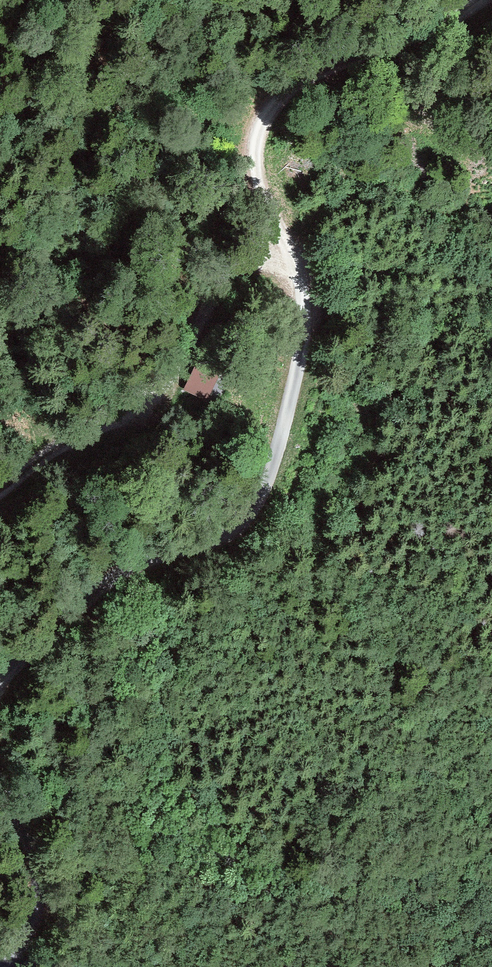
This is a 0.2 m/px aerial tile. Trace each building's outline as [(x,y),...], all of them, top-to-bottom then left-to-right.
[(228,354),(204,343),(183,388),(207,400),(228,354)]
